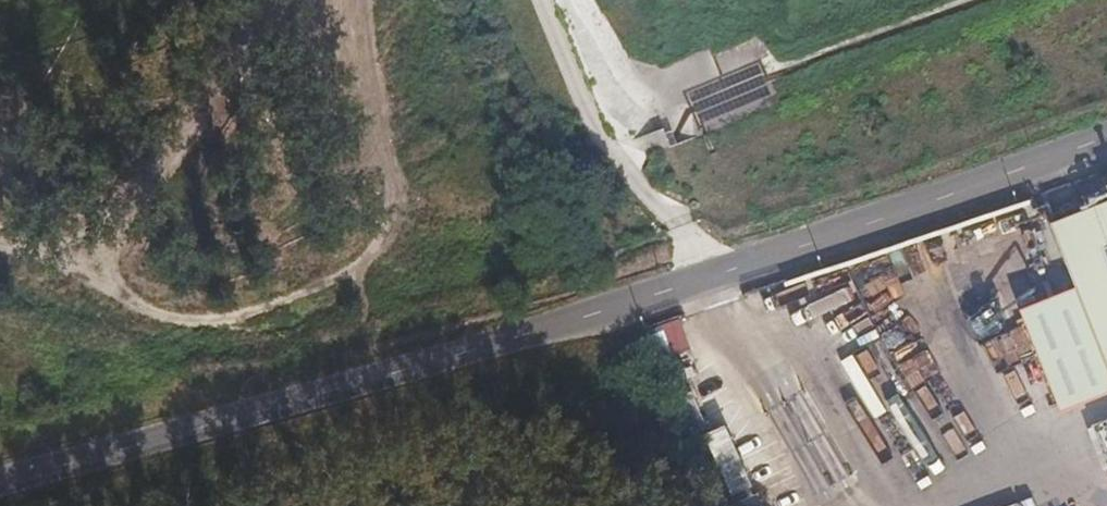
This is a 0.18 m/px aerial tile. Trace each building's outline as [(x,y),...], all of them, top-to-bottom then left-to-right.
[(1061,215),(1106,357),(1106,199),(1061,215)] [(883,361),(949,473),(953,471),(972,504),(1023,474),(1015,461),(1009,465),(931,333),(883,361)] [(840,360),(874,418),(888,410),(897,425),(916,413),(890,369),(886,371),(870,342),(840,360)] [(738,505),(762,505),(726,424),(706,433),(738,505)] [(700,425),(676,437),(697,482),(722,470),(700,425)]
